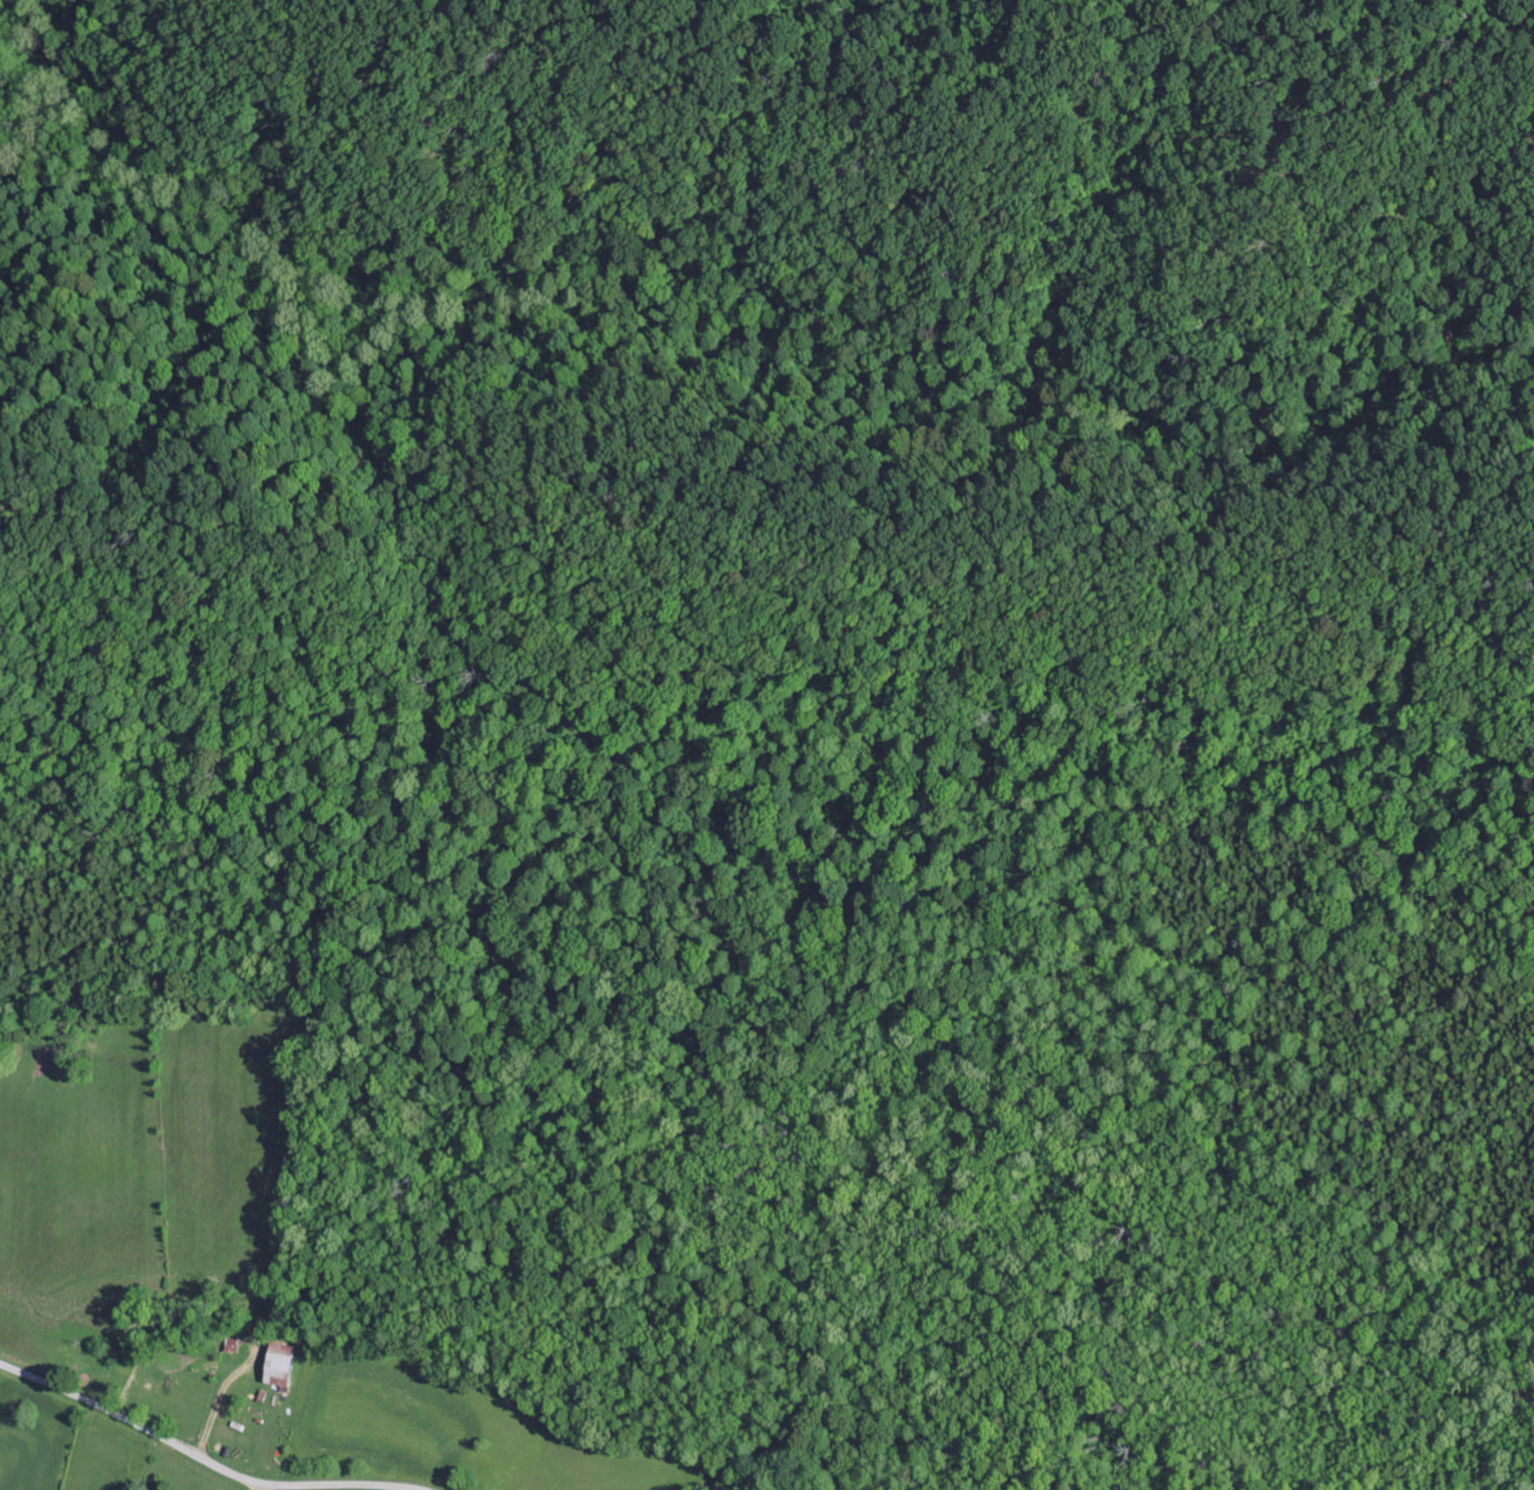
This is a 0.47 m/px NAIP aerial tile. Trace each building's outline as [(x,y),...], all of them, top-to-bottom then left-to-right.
[(287,1387),(296,1347),(271,1342),(263,1382),(287,1387)]
